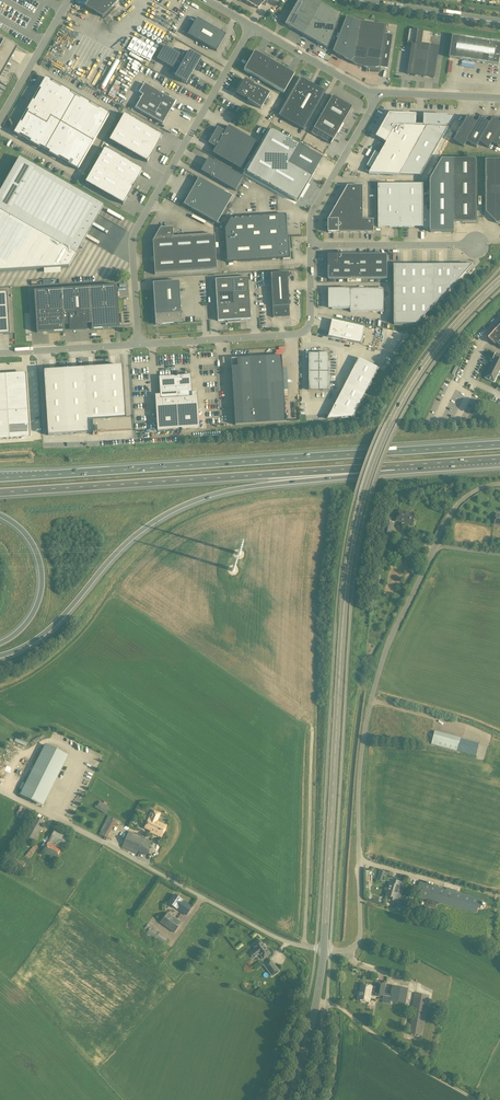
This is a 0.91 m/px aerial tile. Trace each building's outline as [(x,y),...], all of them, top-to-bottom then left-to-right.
[(84,7),(103,18),(120,0),(89,0),(84,7)] [(257,9),(258,8),(262,4),(265,6),(268,0),(242,0),(257,9)] [(327,49),(341,14),(338,13),(336,12),(334,11),(331,9),(329,8),(326,7),(323,4),(321,3),(319,2),(317,0),(298,0),(284,24),(291,28),(319,44),(327,49)] [(161,14),(154,27),(164,32),(169,23),(171,19),(161,14)] [(344,21),(332,52),(353,63),(358,66),(363,68),(369,68),(368,72),(378,73),(379,73),(380,67),(388,69),(393,35),(385,34),(386,28),(387,28),(387,23),(379,22),(378,24),(364,22),(365,20),(359,18),(354,17),(353,19),(352,19),(346,16),(344,21)] [(216,51),(226,35),(197,18),(187,35),(216,51)] [(408,74),(434,78),(438,48),(430,46),(432,32),(409,29),(407,43),(413,44),(412,45),(408,74)] [(451,35),(450,41),(452,41),(450,58),(498,65),(499,59),(499,43),(451,35)] [(3,43),(8,46),(9,45),(0,40),(0,49),(3,43)] [(178,59),(180,55),(164,46),(156,59),(173,69),(175,64),(180,67),(174,77),(186,84),(200,58),(189,52),(183,62),(178,59)] [(271,59),(270,60),(256,52),(254,51),(243,70),(283,93),(294,74),(279,65),(279,64),(271,59)] [(94,70),(99,58),(95,56),(90,68),(94,70)] [(77,170),(109,114),(99,108),(98,110),(89,105),(90,103),(80,97),(79,99),(70,94),(71,92),(61,86),(60,88),(50,82),(51,81),(52,82),(52,81),(45,77),(38,90),(39,90),(39,89),(41,90),(34,101),(33,101),(33,100),(33,99),(26,111),(27,110),(28,111),(22,123),(20,122),(21,121),(20,121),(13,133),(20,137),(19,136),(20,135),(30,141),(29,143),(39,148),(40,146),(49,152),(48,153),(58,159),(59,157),(68,162),(67,164),(77,170)] [(303,130),(325,92),(313,85),(300,77),(294,87),(278,116),(303,130)] [(253,84),(244,79),(236,95),(244,100),(245,99),(247,100),(247,101),(261,109),(269,94),(256,86),(255,87),(252,85),(253,84)] [(175,102),(144,84),(139,93),(143,95),(135,109),(162,124),(175,102)] [(108,94),(111,96),(112,95),(114,96),(117,90),(112,87),(108,94)] [(313,129),(333,140),(330,144),(337,133),(338,134),(341,130),(340,129),(341,127),(342,128),(344,124),(343,124),(344,124),(342,123),(352,107),(332,96),(313,129)] [(149,158),(160,140),(162,136),(124,114),(109,141),(147,163),(149,158)] [(397,115),(390,115),(387,120),(386,120),(376,137),(386,143),(369,174),(400,175),(427,127),(423,127),(416,127),(417,115),(397,114),(397,115)] [(427,127),(400,175),(421,176),(448,128),(448,126),(449,126),(453,119),(454,117),(448,117),(448,116),(424,115),(424,116),(423,127),(427,127)] [(464,147),(467,142),(481,118),(479,118),(474,117),(472,120),(468,118),(468,117),(467,117),(467,118),(454,141),(464,147)] [(479,143),(493,119),(494,119),(494,118),(492,118),(486,118),(485,121),(481,118),(467,142),(477,148),(479,143)] [(492,143),(499,130),(499,119),(497,121),(493,119),(479,143),(489,148),(492,143)] [(228,126),(225,132),(217,127),(208,144),(216,148),(212,154),(240,169),(256,142),(228,126)] [(271,129),(246,173),(297,202),(322,159),(271,129)] [(128,196),(138,179),(142,170),(111,153),(104,148),(85,183),(123,205),(128,196)] [(0,191),(0,271),(69,267),(103,206),(19,158),(0,191)] [(242,178),(209,159),(202,172),(235,191),(242,178)] [(477,217),(477,160),(442,160),(430,181),(430,233),(454,232),(454,223),(463,223),(463,222),(477,222),(477,217)] [(498,224),(499,222),(499,160),(486,160),(486,212),(498,224)] [(232,197),(199,178),(183,204),(217,223),(232,197)] [(412,222),(422,222),(422,227),(423,227),(423,184),(378,185),(378,227),(379,227),(379,222),(390,222),(390,227),(412,227),(412,222)] [(328,233),(339,233),(374,233),(374,220),(363,220),(363,186),(348,186),(348,194),(343,194),(343,202),(339,202),(339,210),(334,210),(334,220),(328,220),(328,233)] [(225,229),(227,262),(282,259),(282,260),(283,260),(283,259),(289,258),(289,252),(289,251),(288,249),(289,249),(289,248),(288,248),(288,238),(289,238),(288,238),(288,237),(288,236),(287,236),(286,226),(287,225),(286,225),(286,222),(286,221),(285,219),(286,219),(286,218),(285,218),(285,215),(274,216),(274,215),(274,216),(231,218),(225,229)] [(214,235),(173,237),(172,228),(160,228),(160,232),(158,232),(152,241),(154,275),(216,271),(214,235)] [(360,254),(360,255),(361,279),(387,279),(387,255),(371,255),(371,254),(360,254)] [(328,279),(361,279),(360,255),(339,255),(329,255),(329,266),(328,266),(328,279)] [(473,265),(394,265),(394,324),(416,324),(473,265)] [(272,307),(273,318),(289,317),(289,306),(287,273),(270,274),(272,307)] [(240,320),(250,319),(248,278),(215,280),(218,321),(228,321),(228,322),(240,322),(240,320)] [(181,324),(179,281),(152,283),(153,290),(155,315),(155,316),(154,315),(153,319),(155,320),(156,323),(159,323),(159,325),(177,323),(177,324),(181,324)] [(69,331),(86,330),(86,324),(91,324),(91,329),(116,328),(117,327),(119,325),(117,297),(117,286),(34,291),(37,333),(65,331),(64,331),(64,326),(69,326),(69,331)] [(329,308),(332,308),(332,309),(351,309),(351,312),(384,312),(384,289),(329,289),(329,308)] [(9,334),(7,293),(0,293),(0,335),(9,334)] [(332,320),(329,337),(361,344),(365,327),(332,320)] [(488,339),(495,345),(496,343),(499,347),(499,326),(488,339)] [(318,354),(309,354),(309,382),(309,391),(320,391),(320,390),(329,390),(329,368),(329,362),(329,353),(318,353),(318,354)] [(494,360),(485,378),(494,383),(499,371),(499,355),(496,353),(493,360),(494,360)] [(235,425),(285,422),(281,356),(237,359),(237,367),(231,367),(235,425)] [(337,402),(328,419),(354,417),(379,368),(358,358),(344,386),(337,402)] [(132,432),(131,419),(125,420),(122,366),(116,366),(116,367),(111,368),(111,367),(94,368),(94,369),(89,369),(89,368),(77,369),(77,370),(72,370),(72,369),(55,370),(55,371),(50,371),(44,371),(48,436),(54,435),(75,434),(92,433),(92,435),(94,435),(94,434),(96,434),(96,435),(99,435),(132,432)] [(22,438),(21,437),(29,437),(29,433),(26,380),(25,380),(25,374),(17,374),(0,375),(0,440),(22,438)] [(159,377),(160,395),(155,395),(157,432),(178,430),(178,429),(181,429),(181,430),(195,429),(199,429),(197,393),(191,393),(190,375),(177,376),(177,377),(175,377),(175,376),(159,377)] [(399,510),(396,521),(413,525),(416,514),(399,510)] [(382,534),(391,537),(395,523),(385,521),(382,534)] [(431,744),(457,751),(462,752),(476,756),(479,743),(461,738),(435,731),(431,744)] [(20,793),(39,804),(65,755),(46,745),(20,793)] [(100,801),(96,808),(105,814),(109,807),(100,801)] [(160,814),(153,811),(150,819),(149,818),(145,827),(157,832),(156,834),(162,836),(166,826),(156,822),(160,814)] [(116,819),(108,815),(99,834),(107,838),(116,819)] [(45,821),(35,816),(23,837),(33,843),(45,821)] [(55,828),(48,842),(43,851),(56,859),(61,849),(69,835),(55,828)] [(152,841),(128,831),(121,847),(137,854),(138,851),(146,855),(152,841)] [(12,863),(24,870),(27,865),(15,858),(12,863)] [(380,869),(377,879),(382,881),(386,871),(380,869)] [(391,879),(386,896),(396,899),(401,883),(391,879)] [(481,899),(456,892),(457,890),(446,887),(446,889),(420,882),(416,895),(477,913),(481,899)] [(177,909),(186,915),(192,906),(183,900),(174,894),(168,903),(177,909)] [(403,901),(401,907),(409,910),(411,903),(403,901)] [(167,912),(160,923),(174,933),(181,922),(167,912)] [(167,938),(147,924),(143,931),(146,933),(163,944),(167,938)] [(270,954),(259,939),(252,945),(255,949),(250,953),(254,958),(259,954),(263,959),(270,954)] [(268,960),(262,965),(272,977),(278,972),(268,960)] [(369,1002),(370,994),(375,994),(375,995),(383,996),(382,1002),(390,1004),(388,1019),(403,1022),(408,988),(393,986),(392,995),(384,994),(386,984),(377,983),(376,987),(362,985),(360,995),(358,995),(357,1000),(369,1002)] [(422,1036),(429,995),(415,992),(408,1034),(422,1036)]
